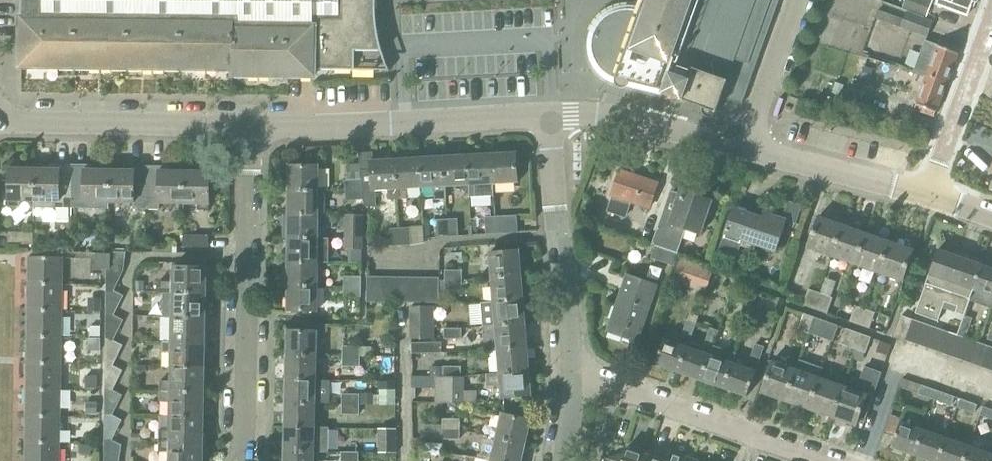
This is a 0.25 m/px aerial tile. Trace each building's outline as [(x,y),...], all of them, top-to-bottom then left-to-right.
[(21,65),(233,68),(233,74),(314,75),(314,69),(388,70),(389,70),(390,70),(383,52),(379,33),(376,13),(377,0),(22,0),(21,65)] [(662,93),(716,112),(721,96),(742,104),(779,0),(644,0),(640,10),(633,9),(627,8),(621,9),(615,11),(610,13),(605,17),(600,21),(597,26),(594,32),(592,44),(593,50),(594,55),(596,61),(599,65),(602,70),(607,73),(611,76),(617,78),(664,90),(662,93)] [(902,9),(926,18),(933,0),(906,0),(902,9)] [(936,5),(969,18),(974,5),(976,0),(938,0),(936,5)] [(901,28),(928,38),(934,22),(907,12),(901,28)] [(914,71),(927,75),(927,74),(946,81),(959,47),(940,40),(938,45),(926,40),(914,71)] [(927,74),(927,75),(915,108),(934,115),(946,81),(927,74)] [(810,115),(813,105),(802,101),(799,112),(810,115)] [(492,153),(494,183),(518,182),(516,151),(492,153)] [(468,154),(470,185),(469,185),(470,197),(494,196),(494,183),(492,153),(468,154)] [(470,185),(468,154),(444,155),(446,186),(469,185),(470,185)] [(420,157),(422,187),(434,187),(435,200),(447,199),(446,186),(444,155),(420,157)] [(422,187),(420,157),(396,158),(399,199),(409,198),(408,188),(422,187)] [(362,170),(363,189),(364,199),(366,207),(377,206),(376,190),(388,189),(389,199),(399,199),(396,158),(374,159),(375,169),(362,170)] [(34,199),(35,199),(35,207),(72,208),(73,163),(59,162),(59,167),(34,166),(34,199)] [(348,180),(346,180),(346,190),(363,189),(362,170),(361,162),(347,163),(348,180)] [(87,163),(73,163),(72,208),(109,208),(109,201),(111,201),(111,168),(86,168),(87,163)] [(111,201),(135,202),(135,208),(147,208),(148,165),(136,164),(136,169),(111,168),(111,201)] [(162,165),(148,165),(147,208),(161,208),(161,203),(185,203),(185,170),(162,169),(162,165)] [(319,165),(289,165),(289,189),(319,190),(319,165)] [(34,166),(9,166),(8,205),(20,205),(20,199),(34,199),(34,166)] [(185,203),(199,204),(199,209),(210,209),(211,170),(185,170),(185,203)] [(613,194),(614,195),(609,210),(626,216),(631,201),(650,208),(659,183),(621,170),(613,194)] [(319,214),(326,214),(326,190),(319,190),(289,189),(289,213),(313,213),(319,213),(319,214)] [(363,189),(346,190),(347,200),(364,199),(363,189)] [(692,190),(691,190),(689,191),(688,192),(683,190),(675,213),(664,209),(652,244),(657,246),(678,253),(678,252),(678,251),(686,228),(698,233),(709,199),(705,198),(704,196),(703,195),(702,193),(701,192),(699,191),(698,190),(696,190),(694,190),(692,190)] [(735,208),(721,249),(738,255),(741,245),(755,249),(757,243),(776,250),(785,221),(796,225),(803,205),(791,201),(785,220),(766,213),(764,218),(748,213),(749,209),(738,206),(737,209),(735,208)] [(289,237),(319,237),(319,214),(319,213),(313,213),(289,213),(289,214),(284,214),(284,237),(289,237)] [(345,238),(364,238),(364,214),(345,214),(345,238)] [(519,232),(518,216),(496,217),(497,233),(519,232)] [(486,218),(487,234),(497,233),(496,217),(486,218)] [(819,217),(810,241),(808,248),(831,256),(842,225),(819,217)] [(438,220),(439,237),(449,236),(448,219),(438,220)] [(459,235),(458,219),(448,219),(449,236),(459,235)] [(842,225),(831,256),(855,264),(866,233),(842,225)] [(401,228),(402,239),(402,245),(412,244),(411,227),(401,228)] [(401,228),(392,229),(392,245),(402,245),(402,239),(401,228)] [(8,232),(8,241),(8,243),(33,243),(34,232),(8,232)] [(889,242),(866,233),(855,264),(878,273),(889,242)] [(185,235),(185,241),(184,246),(209,247),(210,235),(185,235)] [(288,260),(319,261),(329,261),(330,238),(319,237),(289,237),(289,241),(288,260)] [(364,238),(345,238),(345,249),(364,249),(364,238)] [(901,281),(913,250),(889,242),(878,273),(901,281)] [(679,253),(678,253),(657,246),(652,259),(675,266),(679,253)] [(953,255),(938,250),(917,312),(939,320),(944,308),(965,316),(970,301),(982,265),(983,261),(955,251),(953,255)] [(492,277),(523,275),(520,251),(489,253),(492,277)] [(97,268),(108,268),(108,273),(115,273),(116,254),(98,253),(97,268)] [(115,273),(108,273),(108,292),(117,292),(125,271),(128,254),(116,254),(115,273)] [(64,257),(29,255),(29,282),(64,282),(64,257)] [(714,270),(682,259),(674,281),(706,293),(714,270)] [(319,261),(288,260),(288,285),(319,285),(319,261)] [(161,282),(161,292),(164,292),(207,292),(208,267),(188,267),(188,263),(175,263),(175,281),(161,282)] [(970,301),(991,308),(991,269),(982,265),(970,301)] [(463,270),(446,270),(446,280),(463,280),(463,270)] [(523,275),(492,277),(494,301),(525,298),(523,275)] [(657,285),(627,275),(608,331),(638,341),(657,285)] [(345,286),(362,286),(362,276),(345,276),(345,286)] [(381,302),(381,276),(368,276),(368,301),(381,302)] [(381,276),(381,302),(392,302),(393,276),(381,276)] [(393,276),(392,302),(405,302),(405,277),(393,276)] [(405,277),(405,302),(417,302),(417,277),(405,277)] [(417,277),(417,302),(429,302),(429,277),(417,277)] [(429,277),(429,302),(440,302),(441,277),(429,277)] [(463,280),(446,280),(446,290),(463,290),(463,280)] [(28,308),(63,309),(64,282),(29,282),(28,308)] [(319,285),(288,285),(288,309),(319,310),(319,285)] [(345,295),(362,295),(362,286),(345,286),(345,295)] [(809,288),(803,304),(813,307),(818,292),(809,288)] [(125,297),(117,292),(108,292),(108,316),(117,316),(125,297)] [(164,292),(163,317),(174,317),(207,317),(207,292),(164,292)] [(827,312),(833,297),(818,292),(813,307),(827,312)] [(484,326),(527,322),(525,298),(494,301),(482,302),(484,326)] [(856,305),(850,321),(860,324),(865,308),(856,305)] [(434,306),(411,306),(412,336),(435,336),(434,306)] [(28,335),(62,336),(63,309),(28,308),(28,335)] [(870,328),(875,312),(865,308),(860,324),(870,328)] [(805,314),(799,330),(809,333),(815,317),(805,314)] [(108,316),(108,321),(108,342),(116,342),(124,321),(117,316),(108,316)] [(974,318),(965,316),(958,336),(966,339),(974,318)] [(174,317),(174,341),(174,342),(206,343),(207,317),(174,317)] [(815,317),(809,333),(819,336),(824,320),(815,317)] [(907,341),(914,321),(901,317),(894,337),(907,341)] [(679,345),(664,340),(656,364),(679,372),(687,348),(688,348),(697,323),(688,320),(679,345)] [(918,345),(925,325),(914,321),(907,341),(918,345)] [(527,322),(484,326),(486,349),(498,348),(503,348),(529,346),(527,322)] [(929,349),(936,328),(925,325),(918,345),(929,349)] [(720,331),(711,327),(704,345),(713,347),(714,345),(715,346),(720,331)] [(446,338),(463,338),(463,328),(446,328),(446,338)] [(846,328),(841,344),(856,349),(862,334),(846,328)] [(940,353),(947,332),(936,328),(929,349),(940,353)] [(318,331),(287,330),(287,354),(318,355),(318,331)] [(958,336),(949,333),(947,332),(940,353),(951,357),(958,336)] [(862,334),(856,349),(866,353),(872,337),(862,334)] [(27,362),(62,362),(62,336),(28,335),(27,362)] [(969,340),(966,339),(958,336),(951,357),(961,360),(969,340)] [(972,364),(980,344),(969,340),(961,360),(972,364)] [(165,352),(173,352),(173,367),(206,367),(206,343),(174,342),(174,341),(164,341),(165,352)] [(116,342),(108,342),(107,366),(115,366),(123,346),(116,342)] [(412,353),(443,353),(443,342),(412,343),(412,353)] [(755,344),(750,361),(759,364),(765,347),(756,343),(755,344)] [(983,368),(991,348),(980,344),(972,364),(983,368)] [(362,345),(345,345),(344,355),(361,355),(362,345)] [(710,356),(709,356),(701,380),(723,388),(732,363),(733,364),(737,353),(715,346),(714,345),(713,347),(710,356)] [(503,348),(498,348),(498,349),(500,372),(531,370),(529,346),(503,348)] [(709,356),(688,348),(687,348),(679,372),(701,380),(709,356)] [(991,348),(983,368),(991,371),(991,348)] [(287,378),(317,379),(318,355),(287,354),(287,378)] [(344,365),(361,365),(361,355),(344,355),(344,365)] [(796,370),(785,400),(808,409),(819,378),(821,379),(825,368),(800,359),(796,370)] [(785,400),(796,370),(772,361),(761,392),(785,400)] [(27,388),(61,389),(62,362),(27,362),(27,388)] [(733,364),(732,363),(723,388),(746,396),(755,371),(747,369),(733,364)] [(107,366),(107,389),(107,392),(114,392),(123,370),(115,366),(107,366)] [(445,366),(431,366),(431,376),(462,376),(463,366),(445,366)] [(173,381),(161,381),(161,392),(205,392),(206,367),(173,367),(173,381)] [(843,387),(832,417),(856,426),(865,399),(867,395),(873,398),(881,377),(882,373),(866,367),(865,371),(857,392),(843,387)] [(486,374),(487,386),(502,385),(503,396),(533,394),(531,370),(500,372),(486,374)] [(413,376),(413,386),(415,388),(436,388),(435,402),(445,402),(465,403),(465,377),(462,376),(431,376),(413,376)] [(286,402),(317,403),(325,403),(325,393),(317,393),(317,379),(287,378),(286,402)] [(843,387),(821,379),(819,378),(808,409),(832,417),(843,387)] [(922,385),(919,393),(936,399),(939,391),(922,385)] [(26,415),(61,416),(61,389),(27,388),(26,415)] [(936,399),(952,405),(955,397),(939,391),(936,399)] [(114,392),(107,392),(107,416),(115,416),(123,396),(114,392)] [(161,402),(172,402),(172,416),(205,416),(205,392),(161,392),(161,402)] [(360,394),(343,394),(343,403),(360,403),(360,394)] [(961,399),(958,407),(975,413),(978,405),(961,399)] [(317,403),(286,402),(286,426),(317,427),(317,403)] [(344,413),(360,413),(360,403),(343,403),(344,413)] [(981,415),(991,419),(991,410),(984,407),(981,415)] [(497,437),(527,443),(532,419),(502,412),(497,437)] [(26,441),(60,442),(61,416),(26,415),(26,441)] [(114,417),(115,416),(107,416),(106,442),(115,442),(123,421),(114,417)] [(172,416),(172,431),(160,431),(160,442),(204,442),(205,416),(172,416)] [(444,428),(461,428),(462,418),(444,418),(444,428)] [(901,423),(893,447),(915,455),(924,431),(901,423)] [(286,426),(286,450),(316,451),(329,451),(329,427),(317,427),(286,426)] [(444,438),(461,438),(461,428),(444,428),(444,438)] [(915,455),(932,460),(939,460),(947,439),(924,431),(915,455)] [(497,437),(492,460),(496,460),(523,460),(527,443),(497,437)] [(939,460),(964,460),(969,447),(947,439),(939,460)] [(60,442),(26,441),(26,460),(60,460),(60,442)] [(106,442),(106,460),(121,460),(123,446),(115,442),(106,442)] [(204,442),(160,442),(160,452),(171,452),(171,460),(204,460),(204,442)] [(964,460),(990,460),(991,455),(991,454),(969,447),(964,460)] [(649,455),(628,448),(624,460),(647,460),(649,455)] [(316,451),(286,450),(285,460),(316,460),(316,451)] [(360,451),(342,451),(342,460),(360,460),(360,451)] [(694,460),(672,452),(669,460),(693,460),(694,460)]
